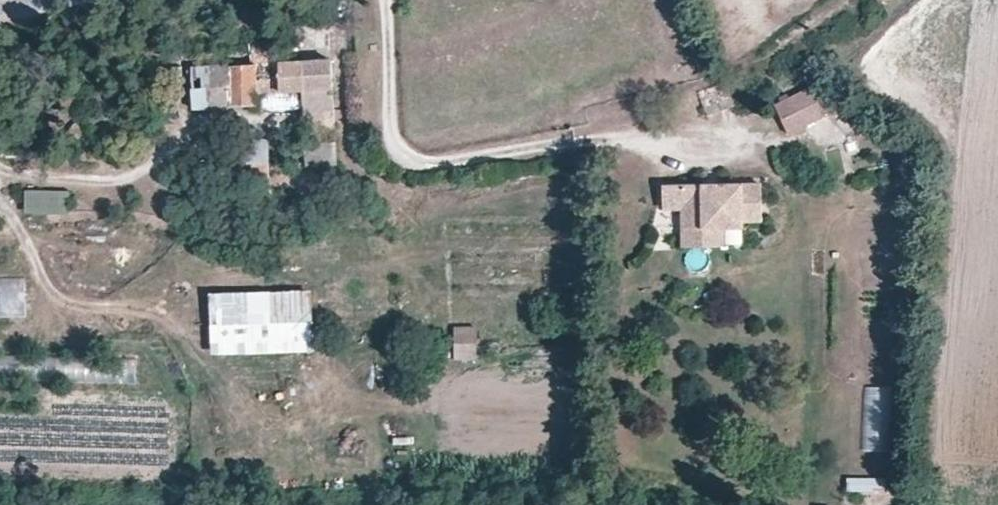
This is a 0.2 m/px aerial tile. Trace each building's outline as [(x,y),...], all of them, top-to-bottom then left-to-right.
[(336,163),(333,89),(304,90),(303,62),(279,63),(278,46),(251,48),(252,66),(191,68),(193,109),(256,106),(256,93),(302,91),(305,165),(336,163)] [(333,89),(331,61),(303,62),(304,90),(333,89)] [(737,104),(730,82),(721,86),(727,107),(737,104)] [(828,118),(826,112),(816,92),(777,111),(790,136),(828,118)] [(269,164),(268,142),(241,143),(242,165),(252,165),(269,164)] [(269,174),(269,164),(252,165),(252,174),(269,174)] [(758,184),(666,185),(667,206),(683,206),(683,244),(740,244),(739,218),(759,218),(758,184)] [(69,193),(26,192),(26,212),(68,213),(69,193)] [(28,318),(26,278),(0,279),(0,319),(28,318)] [(313,351),(312,292),(211,295),(213,354),(313,351)] [(454,326),(453,362),(478,362),(478,327),(454,326)] [(118,360),(117,380),(134,381),(135,361),(118,360)] [(862,451),(888,452),(889,387),(863,387),(862,451)] [(846,478),(846,492),(887,493),(888,479),(846,478)]
